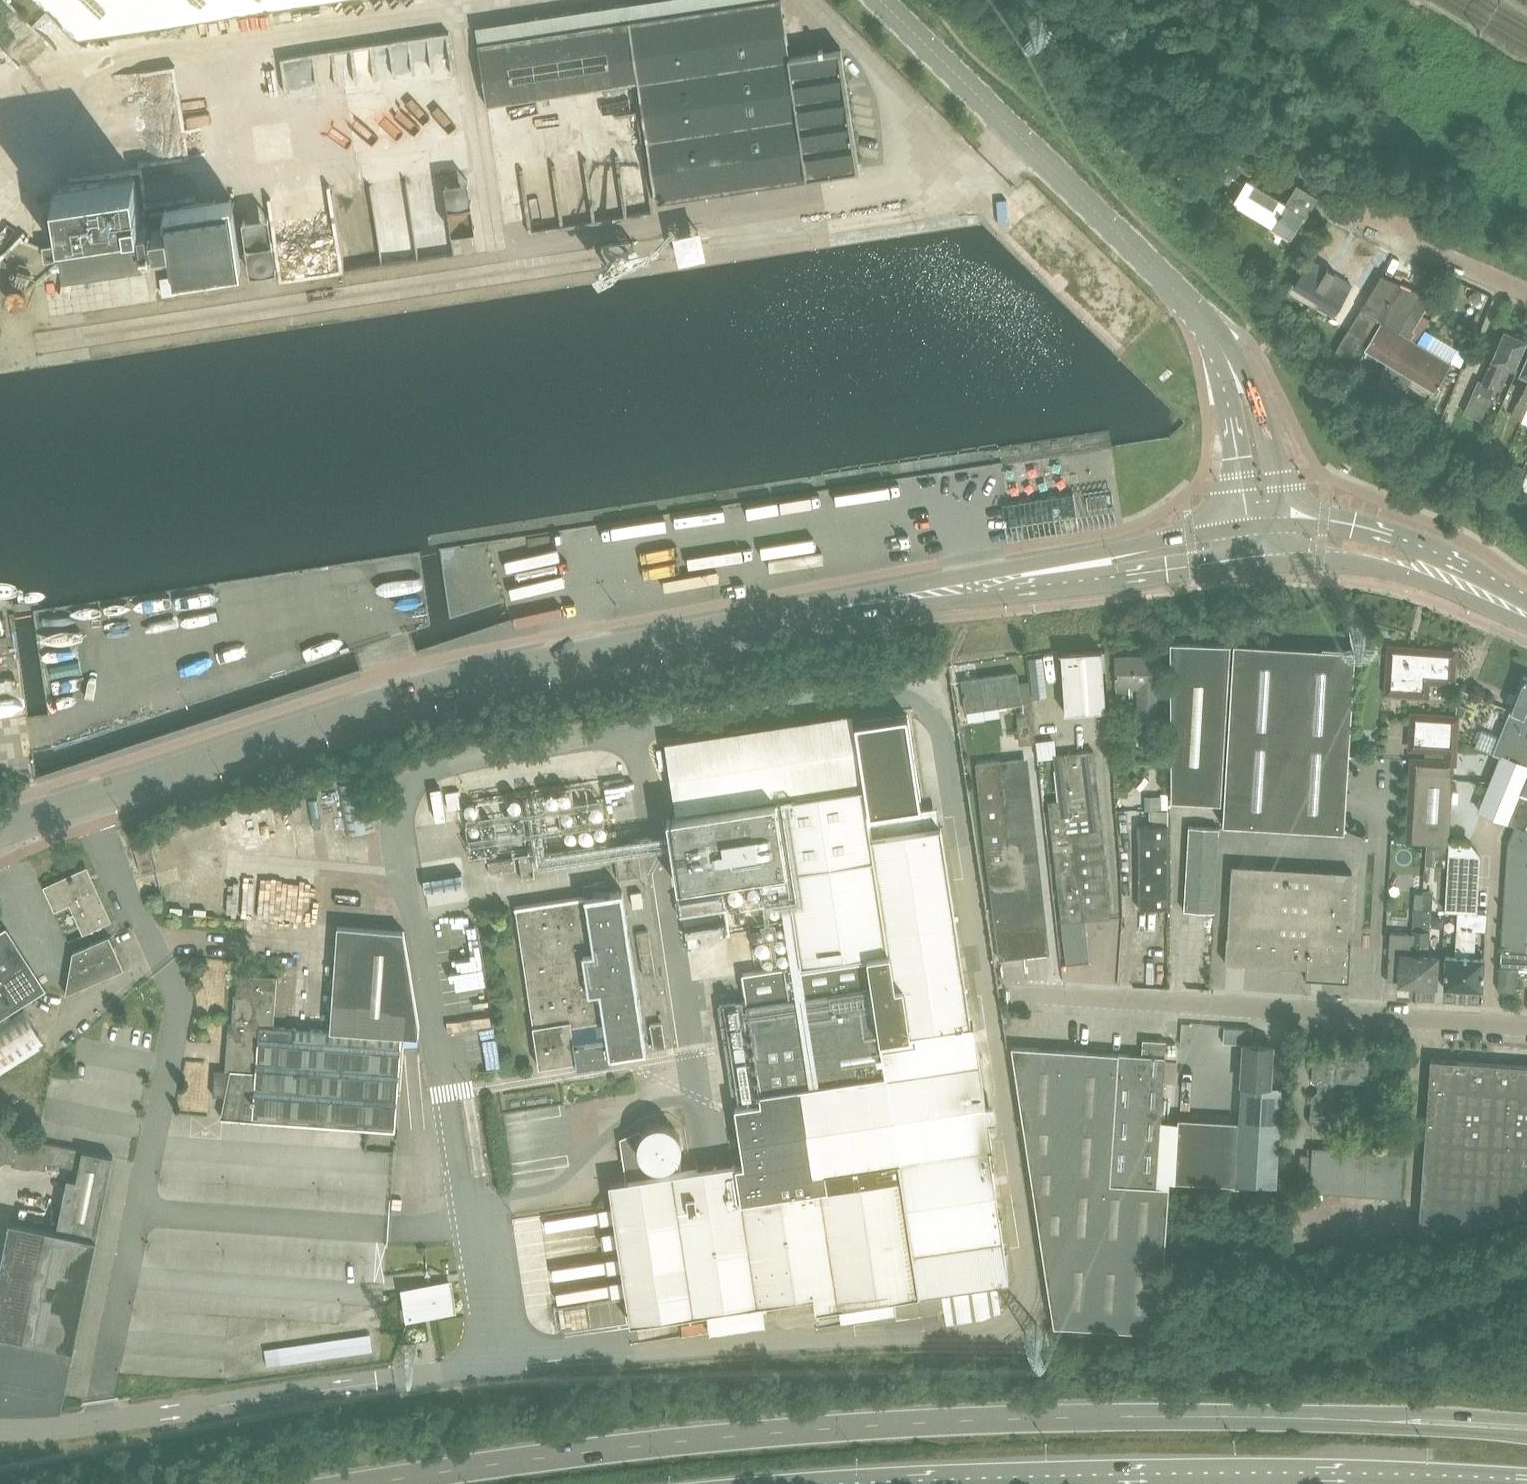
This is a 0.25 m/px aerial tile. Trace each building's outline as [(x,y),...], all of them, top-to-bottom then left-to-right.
[(35,0),(15,0),(32,16),(41,6),(35,0)] [(77,33),(292,0),(43,0),(77,33)] [(781,0),(754,0),(742,2),(624,20),(634,82),(652,200),(811,175),(859,168),(841,48),(835,48),(833,40),(818,42),(819,51),(789,55),(781,0)] [(1285,201),(1246,178),(1256,161),(1215,137),(1197,167),(1227,185),(1232,176),(1243,183),(1233,200),(1292,235),(1302,218),(1304,219),(1318,195),(1296,181),(1285,201)] [(149,219),(141,221),(133,174),(54,186),(63,242),(42,245),(45,260),(65,257),(66,264),(146,251),(143,232),(150,231),(149,219)] [(242,264),(232,196),(165,207),(168,223),(152,225),(155,243),(171,241),(176,274),(242,264)] [(1371,329),(1377,319),(1398,282),(1411,287),(1419,267),(1391,254),(1380,274),(1360,308),(1354,319),(1371,329)] [(1333,314),(1347,290),(1331,281),(1335,274),(1309,258),(1294,285),(1321,302),(1319,305),(1333,314)] [(1420,265),(1419,267),(1411,287),(1398,282),(1377,319),(1398,331),(1420,291),(1430,270),(1420,265)] [(173,275),(157,278),(159,294),(175,291),(173,275)] [(1420,291),(1398,331),(1377,319),(1371,329),(1362,345),(1387,361),(1434,389),(1450,362),(1413,340),(1417,332),(1412,330),(1426,306),(1436,312),(1442,302),(1432,296),(1430,295),(1420,291)] [(1526,339),(1504,329),(1482,380),(1478,378),(1463,411),(1480,418),(1504,363),(1514,367),(1526,339)] [(1500,472),(1505,460),(1485,451),(1480,463),(1500,472)] [(1500,472),(1520,481),(1525,469),(1505,460),(1500,472)] [(1008,502),(1013,539),(1079,529),(1073,492),(1008,502)] [(1089,508),(1107,505),(1106,493),(1087,496),(1089,508)] [(1167,639),(1168,801),(1221,804),(1230,643),(1167,639)] [(1344,831),(1355,649),(1233,642),(1222,824),(1344,831)] [(1388,677),(1405,678),(1405,689),(1407,692),(1423,693),(1426,690),(1427,679),(1453,681),(1454,650),(1390,646),(1388,677)] [(1101,649),(1061,651),(1064,711),(1104,709),(1101,649)] [(1155,687),(1160,687),(1160,655),(1116,656),(1116,684),(1131,684),(1131,688),(1137,688),(1137,715),(1156,715),(1155,687)] [(1042,656),(1028,658),(1032,698),(1047,696),(1042,656)] [(1036,741),(1031,701),(1028,680),(1018,681),(1017,671),(961,679),(965,710),(1019,703),(1020,711),(1015,711),(1019,743),(1036,741)] [(1501,754),(1526,765),(1526,678),(1524,676),(1493,751),(1501,754)] [(1466,706),(1457,703),(1456,713),(1462,715),(1466,706)] [(859,720),(873,813),(921,806),(907,713),(859,720)] [(1412,747),(1455,749),(1457,717),(1414,714),(1412,747)] [(1112,917),(1111,905),(1106,865),(1102,828),(1093,749),(1053,753),(1058,800),(1047,801),(1061,922),(1066,963),(1089,960),(1085,920),(1112,917)] [(1501,754),(1479,809),(1508,821),(1526,774),(1526,765),(1501,754)] [(1027,757),(1003,760),(976,763),(985,846),(998,946),(999,958),(1049,953),(1046,923),(1038,854),(1027,757)] [(1413,757),(1409,841),(1449,843),(1454,760),(1413,757)] [(1508,821),(1515,824),(1525,826),(1526,821),(1526,774),(1508,821)] [(341,785),(349,834),(379,829),(371,780),(341,785)] [(610,1176),(615,1206),(599,1208),(601,1222),(617,1220),(618,1229),(603,1232),(605,1246),(620,1243),(622,1255),(606,1257),(609,1271),(624,1269),(625,1278),(610,1281),(612,1293),(612,1295),(627,1293),(631,1317),(706,1306),(761,1298),(814,1291),(816,1305),(893,1294),(919,1290),(919,1289),(940,1286),(943,1308),(945,1317),(999,1309),(995,1278),(1009,1276),(946,827),(941,828),(876,837),(873,817),(869,787),(781,799),(673,815),(683,884),(791,868),(805,964),(746,972),(750,996),(722,1000),(736,1093),(762,1089),(763,1096),(737,1100),(745,1157),(737,1158),(665,1169),(626,1174),(610,1176)] [(457,790),(446,792),(449,809),(460,807),(457,790)] [(1144,795),(1144,800),(1145,809),(1149,809),(1160,808),(1160,795),(1144,795)] [(1149,809),(1149,824),(1150,824),(1168,824),(1168,808),(1160,808),(1149,809)] [(1138,824),(1139,892),(1139,908),(1169,908),(1168,824),(1150,824),(1149,824),(1138,824)] [(1525,826),(1515,824),(1508,842),(1503,926),(1500,964),(1498,989),(1516,990),(1517,966),(1526,967),(1526,827),(1525,826)] [(1189,826),(1185,889),(1184,909),(1214,910),(1215,890),(1219,828),(1189,826)] [(141,874),(155,869),(146,842),(132,847),(141,874)] [(1445,910),(1460,910),(1468,911),(1477,911),(1480,854),(1472,842),(1470,842),(1470,845),(1449,844),(1445,910)] [(615,853),(619,878),(641,875),(638,850),(615,853)] [(519,854),(522,879),(534,878),(531,852),(519,854)] [(488,861),(490,873),(516,869),(514,857),(488,861)] [(1349,980),(1350,957),(1351,945),(1348,945),(1352,870),(1254,864),(1232,863),(1230,891),(1229,911),(1228,936),(1227,936),(1225,962),(1306,966),(1305,978),(1312,978),(1313,979),(1313,976),(1322,976),(1322,979),(1323,979),(1349,980)] [(55,910),(70,903),(84,934),(112,921),(96,884),(89,887),(81,871),(44,888),(55,910)] [(649,1048),(624,890),(517,907),(535,1023),(542,1065),(576,1059),(577,1066),(587,1064),(613,1060),(612,1054),(649,1048)] [(633,893),(635,907),(645,906),(643,891),(633,893)] [(1418,984),(1422,929),(1423,907),(1423,895),(1414,894),(1414,907),(1412,933),(1390,931),(1387,979),(1398,979),(1398,983),(1418,984)] [(1423,907),(1422,929),(1418,984),(1436,985),(1438,952),(1428,952),(1431,908),(1423,907)] [(1456,990),(1456,987),(1463,987),(1468,911),(1460,910),(1457,956),(1446,955),(1445,967),(1444,986),(1456,987),(1456,990)] [(1469,987),(1469,991),(1470,991),(1470,987),(1482,988),(1484,957),(1473,957),(1475,932),(1475,930),(1486,931),(1487,912),(1477,911),(1468,911),(1463,987),(1469,987)] [(218,1021),(213,1099),(314,1106),(397,1112),(403,1035),(417,1036),(417,1037),(419,1037),(419,1035),(418,1035),(419,1023),(404,929),(338,924),(338,925),(338,926),(337,929),(331,928),(256,923),(249,1023),(218,1021)] [(7,928),(0,932),(0,1020),(47,991),(7,928)] [(73,951),(66,993),(124,968),(110,935),(73,951)] [(27,1012),(0,1029),(0,1068),(45,1040),(27,1012)] [(665,1045),(662,1022),(650,1023),(653,1047),(665,1045)] [(1062,1049),(1011,1045),(1013,1057),(1024,1128),(1054,1323),(1158,1330),(1163,1269),(1164,1252),(1169,1186),(1156,1186),(1161,1120),(1166,1040),(1161,1040),(1143,1038),(1142,1054),(1117,1052),(1110,1052),(1062,1049)] [(1270,1076),(1271,1056),(1272,1044),(1244,1042),(1242,1082),(1282,1085),(1282,1077),(1270,1076)] [(1383,1104),(1385,1076),(1386,1056),(1338,1054),(1338,1061),(1314,1059),(1313,1075),(1319,1083),(1318,1089),(1312,1094),(1310,1120),(1334,1121),(1336,1096),(1331,1090),(1331,1084),(1338,1079),(1366,1081),(1365,1103),(1383,1104)] [(1430,1058),(1428,1098),(1418,1239),(1526,1213),(1526,1065),(1430,1058)] [(1275,1183),(1281,1106),(1282,1086),(1242,1083),(1240,1120),(1178,1116),(1175,1177),(1275,1183)] [(10,1135),(0,1120),(0,1163),(4,1160),(44,1169),(46,1160),(72,1166),(76,1148),(41,1141),(10,1135)] [(1401,1196),(1404,1152),(1312,1146),(1310,1190),(1401,1196)] [(67,1178),(56,1231),(97,1239),(114,1156),(83,1150),(79,1167),(76,1180),(67,1178)] [(0,1298),(0,1335),(74,1350),(97,1239),(56,1231),(15,1224),(0,1298)] [(408,1317),(432,1313),(454,1310),(449,1282),(428,1285),(428,1286),(404,1289),(408,1317)] [(3,1412),(33,1411),(61,1410),(74,1350),(0,1335),(0,1411),(3,1412)]
